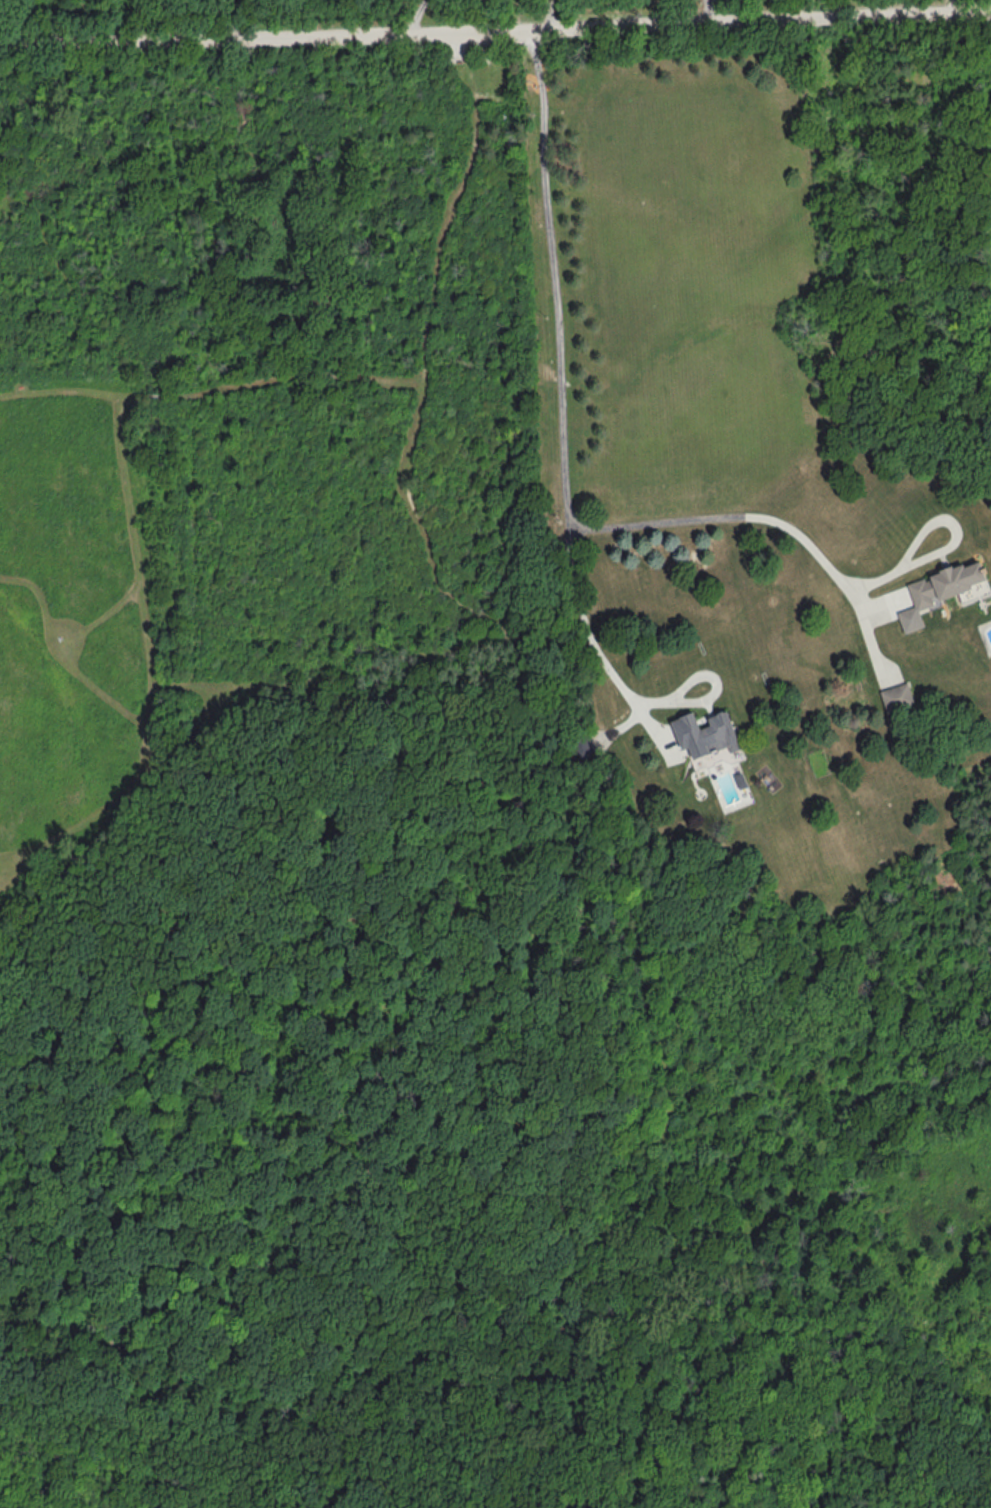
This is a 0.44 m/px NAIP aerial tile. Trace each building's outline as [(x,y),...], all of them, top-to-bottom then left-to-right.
[(980,561),(987,579),(971,585),(972,588),(939,599),(937,596),(932,598),(934,606),(919,611),(925,627),(905,634),(898,613),(916,607),(908,584),(925,578),(926,582),(931,580),(930,576),(941,572),(940,569),(953,564),(954,567),(963,564),(964,566),(980,561)] [(908,683),(915,704),(888,713),(881,692),(908,683)] [(670,722),(678,718),(678,717),(692,711),(700,729),(710,725),(707,719),(716,715),(715,713),(726,709),(742,748),(730,753),(727,746),(722,748),(720,745),(708,750),(709,752),(692,759),(687,747),(681,750),(670,722)] [(587,730),(598,755),(578,764),(567,739),(587,730)]
